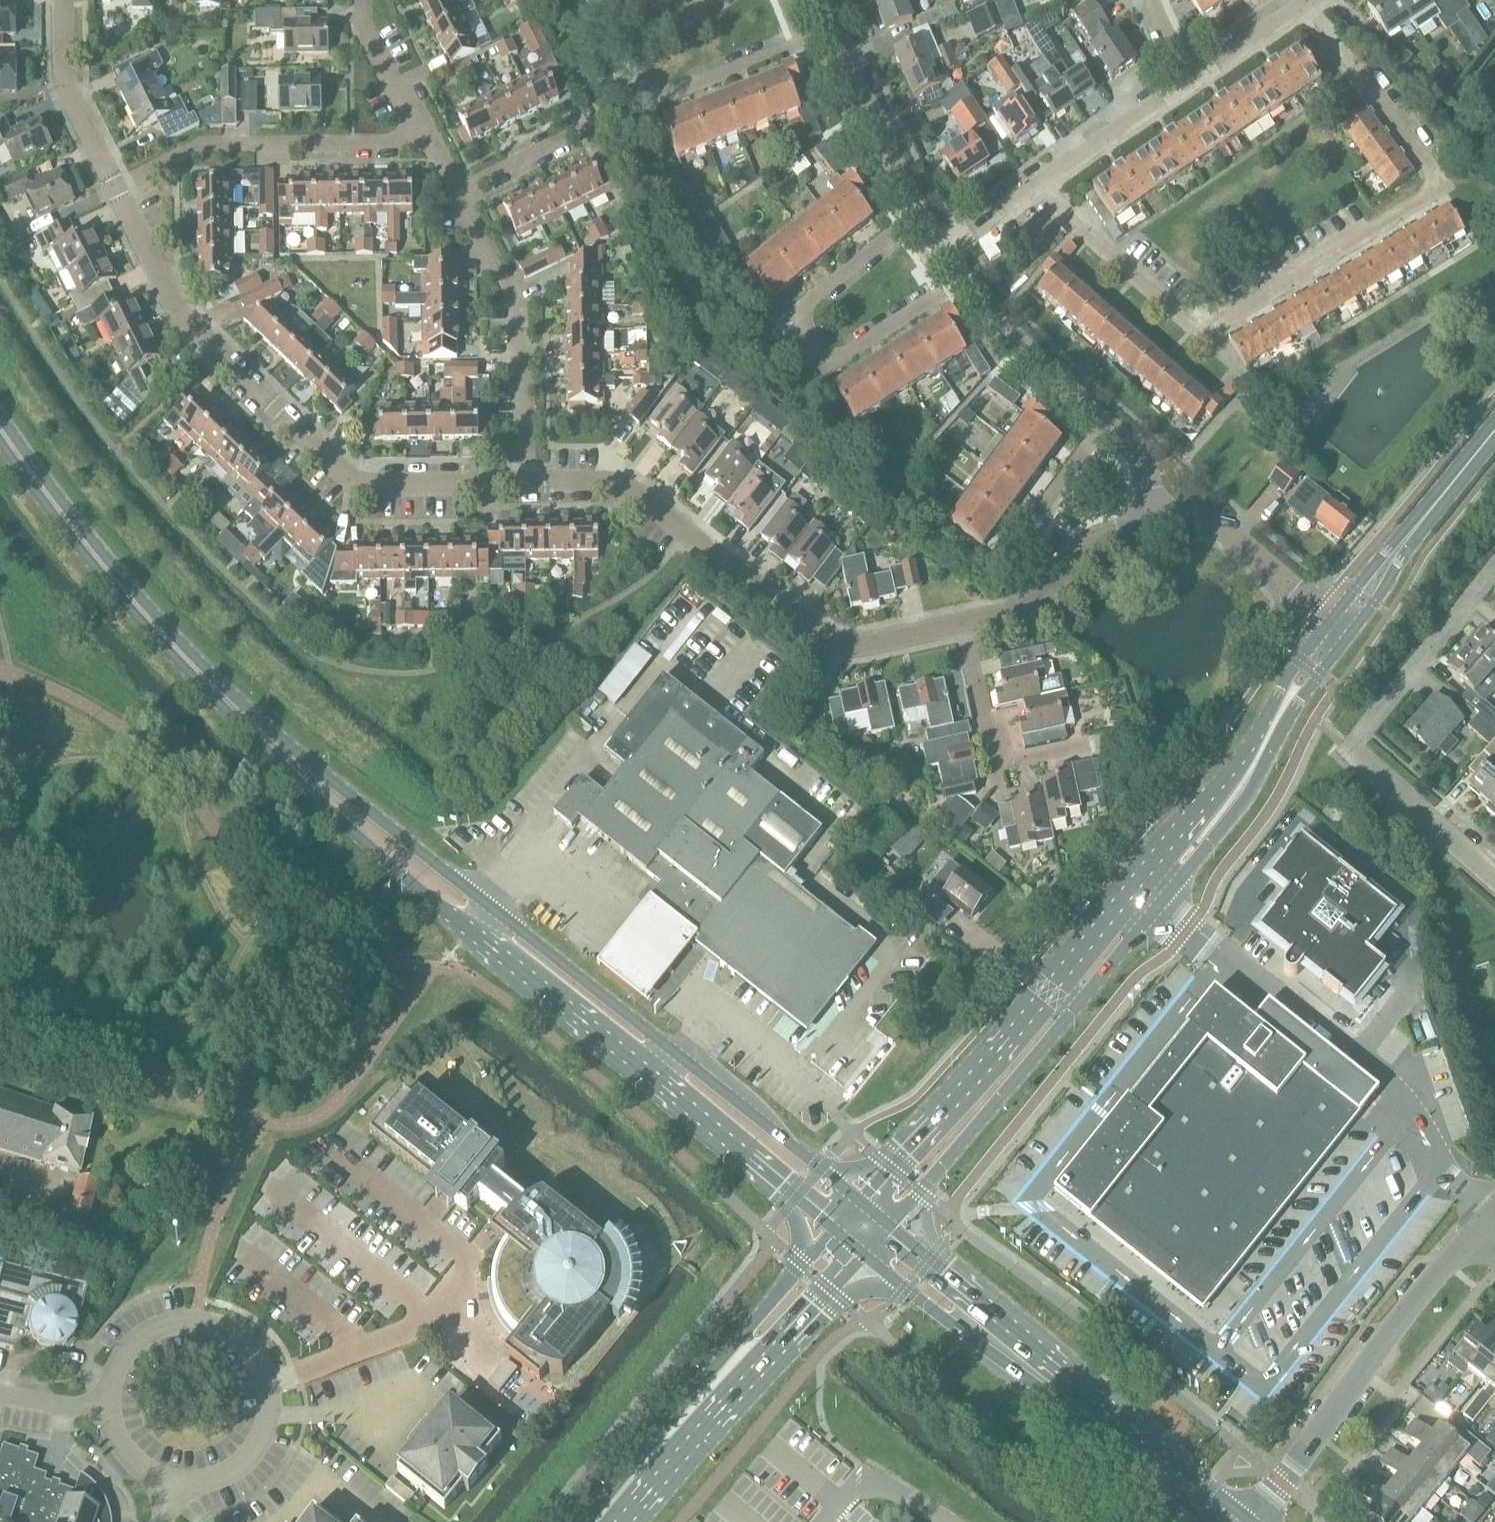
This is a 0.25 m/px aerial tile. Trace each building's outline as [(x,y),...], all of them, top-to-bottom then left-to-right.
[(1,0),(0,0),(0,36),(16,35),(15,3),(1,4),(1,0)] [(133,10),(154,10),(153,0),(133,0),(133,10)] [(423,10),(444,0),(418,0),(423,10)] [(459,19),(449,0),(444,0),(423,10),(434,32),(459,19)] [(667,0),(641,0),(649,12),(667,0)] [(873,4),(883,31),(910,21),(904,4),(915,0),(885,0),(873,4)] [(994,3),(995,5),(1001,20),(1018,13),(1013,0),(1002,0),(994,3)] [(1221,3),(1219,0),(1190,0),(1201,17),(1221,3)] [(1366,8),(1379,27),(1386,38),(1388,36),(1399,29),(1410,22),(1395,0),(1378,0),(1366,8)] [(1410,22),(1417,31),(1437,18),(1447,32),(1449,30),(1459,24),(1455,17),(1448,6),(1444,0),(1395,0),(1410,22)] [(1448,6),(1455,17),(1469,8),(1463,0),(1444,0),(1448,6)] [(1108,40),(1100,29),(1109,23),(1093,1),(1072,15),(1095,49),(1092,51),(1111,79),(1134,64),(1115,36),(1108,40)] [(231,3),(221,3),(221,5),(221,11),(231,11),(231,3)] [(954,4),(942,9),(947,21),(959,17),(954,4)] [(995,5),(968,16),(976,38),(1003,27),(1001,20),(995,5)] [(921,31),(928,28),(947,21),(942,9),(916,19),(921,31)] [(285,24),(285,12),(253,12),(253,31),(270,30),(270,34),(286,33),(286,54),(328,54),(328,23),(285,24)] [(459,19),(434,32),(445,54),(448,53),(453,63),(475,52),(459,19)] [(535,22),(519,30),(532,57),(549,48),(536,22),(535,22)] [(1060,83),(1074,104),(1093,92),(1079,70),(1070,76),(1062,64),(1059,66),(1051,55),(1056,52),(1036,23),(1025,30),(1044,58),(1060,83)] [(1459,24),(1449,30),(1456,40),(1466,33),(1459,24)] [(903,77),(929,65),(925,55),(920,43),(932,38),(928,28),(913,34),(917,44),(893,55),(903,77)] [(1066,58),(1075,53),(1066,36),(1057,40),(1066,58)] [(1390,38),(1380,51),(1385,55),(1402,69),(1407,62),(1412,56),(1390,38)] [(505,45),(511,57),(519,53),(513,41),(505,45)] [(503,61),(511,57),(505,45),(496,49),(503,61)] [(947,45),(937,50),(942,60),(952,56),(947,45)] [(496,49),(489,52),(492,57),(499,54),(496,49)] [(963,51),(952,56),(956,65),(966,60),(963,51)] [(1270,66),(1294,100),(1320,82),(1299,51),(1277,66),(1275,63),(1270,66)] [(128,108),(160,92),(153,78),(164,64),(158,52),(135,64),(133,60),(113,70),(120,84),(117,85),(128,108)] [(929,65),(903,77),(913,100),(923,95),(929,108),(947,100),(942,87),(939,89),(935,80),(946,75),(944,71),(956,66),(956,65),(952,56),(942,60),(929,65)] [(477,58),(470,61),(472,67),(479,63),(477,58)] [(1020,86),(1010,72),(1000,58),(985,67),(994,80),(998,78),(1008,94),(1020,86)] [(1053,118),(1074,104),(1060,83),(1044,58),(1030,67),(1046,92),(1039,97),(1053,118)] [(16,93),(16,59),(0,59),(0,93),(16,93)] [(461,64),(467,76),(475,72),(469,60),(461,64)] [(1407,62),(1402,69),(1410,75),(1415,69),(1407,62)] [(458,80),(467,76),(461,64),(452,68),(458,80)] [(754,86),(769,124),(797,113),(806,137),(818,133),(791,65),(779,70),(781,75),(754,86)] [(1010,72),(1020,86),(1024,92),(1033,85),(1020,66),(1010,72)] [(1268,118),(1294,100),(1270,66),(1266,69),(1268,72),(1246,86),(1268,118)] [(222,102),(238,102),(238,70),(222,70),(222,102)] [(525,86),(537,111),(559,100),(557,96),(567,91),(557,70),(525,86)] [(281,114),(321,114),(321,82),(280,82),(281,114)] [(1465,84),(1456,95),(1463,101),(1472,90),(1465,84)] [(516,122),(537,111),(525,86),(503,96),(516,122)] [(740,136),(769,124),(754,86),(725,98),(740,136)] [(1243,134),(1268,118),(1246,86),(1226,100),(1224,97),(1219,101),(1243,134)] [(160,92),(128,108),(139,130),(171,114),(158,121),(168,142),(202,125),(196,113),(190,116),(181,98),(167,105),(160,92)] [(494,132),(516,122),(503,96),(482,107),(494,132)] [(709,148),(740,136),(725,98),(694,110),(709,148)] [(1218,152),(1243,134),(1219,101),(1214,104),(1216,107),(1196,121),(1218,152)] [(1015,144),(1036,130),(1020,105),(998,119),(1015,144)] [(465,147),(494,132),(482,107),(459,118),(462,123),(455,126),(465,147)] [(1358,150),(1382,132),(1371,117),(1375,114),(1371,109),(1367,112),(1366,111),(1342,129),(1358,150)] [(676,162),(709,148),(694,110),(661,124),(676,162)] [(957,183),(986,163),(977,151),(998,137),(981,112),(960,126),(970,140),(942,160),(957,183)] [(4,120),(0,122),(0,149),(5,147),(13,165),(51,146),(39,121),(11,135),(4,120)] [(1192,170),(1218,152),(1196,121),(1174,135),(1172,132),(1167,135),(1192,170)] [(1373,170),(1397,152),(1386,137),(1390,134),(1385,129),(1382,132),(1358,150),(1373,170)] [(1166,187),(1192,170),(1167,135),(1163,138),(1165,141),(1143,156),(1166,187)] [(834,176),(844,169),(825,142),(815,149),(834,176)] [(1400,149),(1397,152),(1373,170),(1388,191),(1412,173),(1401,157),(1404,154),(1400,149)] [(1139,205),(1166,187),(1143,156),(1122,170),(1121,167),(1115,171),(1139,205)] [(569,176),(581,200),(612,185),(601,163),(592,168),(591,165),(569,176)] [(806,169),(797,176),(804,185),(810,181),(810,174),(806,169)] [(1114,223),(1139,205),(1115,171),(1111,173),(1113,176),(1092,191),(1114,223)] [(74,202),(60,173),(32,187),(27,176),(3,188),(10,202),(27,194),(40,219),(74,202)] [(199,209),(233,209),(233,185),(214,185),(214,176),(199,176),(199,209)] [(560,211),(581,200),(569,176),(548,186),(560,211)] [(822,207),(847,240),(870,221),(854,200),(862,193),(854,182),(849,176),(841,183),(845,189),(822,207)] [(388,181),(388,215),(388,229),(398,229),(398,215),(413,214),(412,180),(388,181)] [(325,215),(340,215),(340,181),(316,182),(316,216),(316,230),(326,230),(325,215)] [(340,215),(364,215),(364,181),(340,181),(340,215)] [(374,215),(388,215),(388,181),(364,181),(364,215),(364,225),(374,225),(374,215)] [(291,216),(316,216),(316,182),(279,182),(279,222),(291,222),(291,216)] [(538,221),(560,211),(548,186),(526,197),(538,221)] [(260,209),(274,208),(274,190),(259,190),(260,209)] [(516,233),(538,221),(526,197),(504,208),(516,233)] [(1427,219),(1442,244),(1464,231),(1448,206),(1432,216),(1430,213),(1424,216),(1427,219)] [(822,260),(847,240),(822,207),(797,227),(822,260)] [(199,233),(234,233),(233,209),(199,209),(199,233)] [(1420,258),(1442,244),(1427,219),(1411,229),(1408,226),(1403,230),(1405,233),(1420,258)] [(68,271),(104,254),(92,230),(77,238),(69,222),(35,239),(43,255),(57,248),(68,271)] [(595,228),(601,241),(610,237),(603,224),(595,228)] [(797,280),(822,260),(797,227),(771,248),(797,280)] [(593,245),(601,241),(595,228),(587,232),(593,245)] [(200,257),(234,257),(234,233),(199,233),(200,257)] [(1399,271),(1420,258),(1405,233),(1389,243),(1387,240),(1381,243),(1383,246),(1399,271)] [(355,254),(364,254),(364,240),(354,240),(355,254)] [(364,240),(364,254),(373,254),(373,240),(364,240)] [(389,254),(398,254),(398,240),(388,240),(389,254)] [(308,255),(317,255),(317,242),(308,242),(308,255)] [(317,242),(317,255),(326,255),(325,242),(317,242)] [(1059,310),(1078,287),(1059,270),(1076,251),(1068,245),(1055,260),(1054,260),(1042,273),(1050,280),(1038,292),(1059,310)] [(1377,284),(1399,271),(1383,246),(1367,256),(1365,253),(1359,257),(1362,260),(1377,284)] [(259,257),(274,257),(274,247),(259,247),(259,257)] [(553,251),(559,263),(566,259),(560,247),(553,251)] [(568,308),(602,308),(602,248),(568,265),(568,308)] [(769,303),(797,280),(771,248),(743,271),(769,303)] [(526,279),(559,263),(553,251),(520,267),(526,279)] [(91,309),(115,298),(108,283),(116,279),(104,254),(68,271),(77,290),(69,295),(79,315),(91,309)] [(234,257),(200,257),(200,282),(234,282),(234,257)] [(422,296),(456,296),(456,272),(455,272),(455,260),(414,260),(414,272),(422,272),(422,296)] [(1355,298),(1377,284),(1362,260),(1346,270),(1344,266),(1338,270),(1340,273),(1355,298)] [(1334,311),(1355,298),(1340,273),(1324,283),(1322,280),(1316,283),(1318,287),(1334,311)] [(257,276),(235,286),(241,297),(262,287),(257,276)] [(262,303),(283,293),(277,280),(257,290),(262,303)] [(380,297),(394,297),(394,287),(380,287),(380,297)] [(1078,327),(1098,304),(1078,287),(1059,310),(1078,327)] [(1312,325),(1334,311),(1318,287),(1302,297),(1300,293),(1295,296),(1297,300),(1312,325)] [(423,320),(457,320),(456,296),(422,296),(394,297),(380,297),(380,306),(393,305),(393,308),(422,307),(423,320)] [(115,346),(146,331),(133,304),(122,310),(116,297),(115,298),(91,309),(79,315),(78,316),(83,326),(88,327),(101,320),(115,347),(115,346)] [(325,317),(336,306),(330,300),(319,312),(325,317)] [(1290,338),(1312,325),(1297,300),(1281,310),(1279,306),(1273,310),(1275,313),(1290,338)] [(267,343),(290,319),(273,302),(249,326),(267,343)] [(1098,344),(1118,321),(1098,304),(1078,327),(1098,344)] [(336,306),(325,317),(330,323),(342,311),(336,306)] [(569,332),(603,332),(602,308),(568,308),(569,332)] [(940,321),(962,356),(977,379),(988,372),(948,308),(937,316),(940,321)] [(1269,352),(1290,338),(1275,313),(1259,323),(1257,320),(1251,323),(1253,327),(1269,352)] [(57,317),(46,322),(50,329),(61,324),(57,317)] [(284,360),(308,335),(290,319),(267,343),(284,360)] [(457,320),(423,320),(423,346),(433,345),(433,357),(455,356),(455,345),(457,345),(457,320)] [(398,357),(398,321),(383,321),(383,343),(398,357)] [(940,370),(962,356),(940,321),(918,335),(940,370)] [(1116,360),(1136,337),(1118,321),(1098,344),(1116,360)] [(1246,366),(1269,352),(1253,327),(1237,337),(1235,333),(1229,337),(1231,341),(1230,341),(1246,366)] [(115,347),(128,374),(136,387),(130,393),(122,385),(104,404),(125,424),(169,378),(164,366),(148,383),(141,367),(160,358),(146,331),(115,346),(115,347)] [(569,356),(603,356),(603,332),(569,332),(569,356)] [(360,350),(370,340),(364,334),(354,344),(360,350)] [(301,377),(325,352),(308,335),(284,360),(301,377)] [(912,388),(940,370),(918,335),(890,353),(912,388)] [(1136,377),(1156,354),(1136,337),(1116,360),(1136,377)] [(370,340),(360,350),(366,356),(376,345),(370,340)] [(700,349),(692,359),(703,369),(712,357),(701,348),(700,349)] [(319,393),(342,369),(325,352),(301,377),(319,393)] [(883,406),(912,388),(890,353),(861,371),(883,406)] [(1156,395),(1176,371),(1156,354),(1136,377),(1156,395)] [(569,380),(603,380),(603,356),(569,356),(569,380)] [(628,356),(618,356),(618,368),(632,368),(632,363),(632,356),(628,356)] [(453,365),(453,378),(475,378),(475,364),(453,365)] [(397,379),(405,379),(405,365),(397,366),(397,379)] [(405,365),(405,379),(413,379),(413,365),(405,365)] [(443,378),(453,378),(453,365),(443,365),(443,378)] [(722,386),(731,374),(723,368),(714,380),(722,386)] [(342,369),(319,393),(342,416),(353,403),(348,398),(360,386),(342,369)] [(853,425),(883,406),(861,371),(831,390),(853,425)] [(1175,411),(1195,388),(1176,371),(1156,395),(1175,411)] [(634,387),(647,387),(647,378),(634,379),(634,387)] [(603,380),(569,380),(570,412),(586,411),(586,405),(604,405),(603,389),(613,389),(613,379),(603,380)] [(1013,408),(1020,399),(994,379),(987,388),(1013,408)] [(1195,388),(1175,411),(1193,427),(1205,414),(1212,420),(1223,407),(1223,406),(1237,390),(1229,384),(1213,403),(1195,388)] [(671,450),(698,416),(696,414),(701,408),(676,388),(649,423),(663,433),(657,439),(671,450)] [(440,390),(440,402),(465,401),(464,389),(440,390)] [(637,423),(655,401),(643,392),(626,414),(637,423)] [(195,443),(218,419),(201,402),(200,402),(192,393),(164,422),(173,432),(178,427),(195,443)] [(1007,442),(1041,467),(1059,441),(1038,425),(1044,417),(1026,404),(1020,412),(1026,416),(1007,442)] [(454,406),(454,440),(478,439),(478,438),(488,438),(488,423),(478,423),(478,405),(454,406)] [(381,441),(406,440),(406,406),(380,407),(381,441)] [(406,440),(430,440),(430,406),(406,406),(406,440)] [(430,440),(454,440),(454,406),(430,406),(430,440)] [(779,415),(771,426),(781,433),(789,422),(779,415)] [(698,416),(671,450),(684,460),(679,466),(693,478),(725,437),(712,427),(698,416)] [(212,460),(235,435),(218,419),(195,443),(212,460)] [(787,448),(797,435),(787,428),(777,441),(787,448)] [(229,476),(253,452),(235,435),(212,460),(229,476)] [(1021,494),(1041,467),(1007,442),(987,469),(1021,494)] [(727,506),(754,472),(741,462),(746,455),(732,444),(705,478),(718,489),(713,495),(727,506)] [(804,467),(811,458),(802,451),(795,460),(804,467)] [(255,502),(273,484),(264,476),(270,469),(253,452),(229,476),(255,502)] [(168,471),(177,461),(171,454),(161,464),(168,471)] [(177,461),(168,471),(174,477),(184,467),(177,461)] [(760,463),(754,472),(727,506),(739,516),(734,522),(749,534),(776,499),(762,489),(774,474),(760,463)] [(1286,495),(1300,478),(1283,464),(1269,480),(1286,495)] [(1002,520),(1021,494),(987,469),(968,495),(1002,520)] [(264,543),(299,509),(273,484),(255,502),(245,512),(254,521),(248,527),(264,543)] [(202,504),(212,494),(205,487),(196,497),(202,504)] [(1341,542),(1356,522),(1314,488),(1308,497),(1325,511),(1316,522),(1341,542)] [(212,494),(202,504),(209,510),(219,500),(212,494)] [(982,547),(1002,520),(968,495),(948,523),(982,547)] [(809,530),(809,529),(809,530),(797,521),(802,514),(787,503),(760,537),(774,547),(768,554),(782,565),(783,564),(783,565),(788,558),(809,530)] [(293,550),(316,526),(299,509),(257,553),(248,562),(255,568),(262,560),(264,562),(284,542),(293,550)] [(783,564),(782,565),(783,565),(788,559),(800,568),(795,575),(809,586),(813,582),(823,590),(840,569),(839,562),(843,557),(823,541),(828,535),(814,523),(809,529),(809,530),(788,558),(783,565),(783,564)] [(316,526),(293,550),(311,568),(302,577),(323,597),(338,551),(332,545),(334,543),(316,526)] [(550,561),(574,560),(574,526),(550,527),(550,561)] [(583,586),(583,560),(598,560),(598,542),(606,542),(606,526),(574,526),(574,560),(575,586),(583,586)] [(501,561),(526,561),(526,527),(500,527),(501,529),(489,529),(489,547),(489,574),(502,574),(501,561)] [(526,561),(550,561),(550,527),(526,527),(526,561)] [(223,535),(216,542),(229,555),(239,544),(226,531),(223,535)] [(489,574),(489,547),(477,547),(477,545),(452,546),(453,580),(489,579),(489,574)] [(248,562),(257,553),(251,546),(242,556),(248,562)] [(381,581),(405,580),(404,546),(380,547),(381,581)] [(405,580),(429,580),(428,546),(404,546),(405,580)] [(429,580),(453,580),(452,546),(428,546),(429,580)] [(357,581),(381,581),(380,547),(355,547),(355,550),(341,550),(330,585),(357,585),(357,581)] [(869,579),(864,557),(841,562),(851,608),(861,606),(861,608),(880,604),(879,602),(896,598),(896,593),(919,588),(914,565),(889,570),(890,575),(869,579)] [(566,599),(575,599),(574,586),(566,587),(566,599)] [(574,586),(575,599),(583,599),(583,586),(575,586),(574,586)] [(517,601),(527,601),(526,587),(517,587),(517,601)] [(536,600),(535,587),(526,587),(527,601),(536,600)] [(678,591),(671,603),(688,613),(695,602),(678,591)] [(381,602),(370,603),(370,615),(371,615),(381,615),(381,607),(381,602)] [(405,615),(405,628),(429,628),(429,614),(405,615)] [(444,628),(453,628),(453,614),(444,614),(444,628)] [(453,614),(453,628),(464,628),(464,614),(453,614)] [(381,627),(381,617),(381,615),(371,615),(372,627),(381,627)] [(396,628),(405,628),(405,615),(395,615),(396,628)] [(381,617),(381,627),(392,627),(392,616),(381,617)] [(1481,632),(1464,651),(1490,675),(1494,680),(1494,644),(1481,632)] [(616,706),(647,655),(629,644),(597,695),(616,706)] [(1042,664),(1036,665),(1035,661),(1043,659),(1041,650),(998,659),(1001,673),(1000,673),(1003,690),(995,692),(999,709),(1023,704),(1023,703),(1041,699),(1038,684),(1046,682),(1042,664)] [(1494,688),(1494,680),(1490,675),(1464,651),(1446,670),(1469,691),(1462,699),(1494,728),(1494,714),(1482,703),(1494,688)] [(925,732),(928,744),(929,744),(929,745),(952,740),(952,739),(968,736),(969,736),(967,724),(954,727),(944,681),(934,684),(933,682),(915,686),(915,688),(898,692),(904,715),(926,710),(930,731),(925,732)] [(822,833),(767,789),(750,775),(760,761),(665,685),(600,767),(615,780),(602,796),(582,780),(552,817),(569,830),(577,820),(658,885),(618,935),(598,961),(646,999),(666,973),(695,937),(805,1025),(868,947),(785,880),(822,833)] [(895,731),(885,685),(875,687),(874,685),(856,689),(856,691),(839,695),(840,700),(828,702),(833,726),(847,723),(846,718),(867,713),(872,736),(895,731)] [(1023,703),(1023,704),(1027,719),(1019,721),(1025,750),(1048,744),(1045,734),(1065,729),(1062,713),(1070,711),(1066,693),(1042,699),(1041,699),(1023,703)] [(1431,753),(1462,720),(1436,697),(1405,730),(1431,753)] [(584,736),(590,729),(572,713),(566,720),(584,736)] [(1126,725),(1126,714),(1110,713),(1109,724),(1126,725)] [(1479,716),(1468,728),(1490,748),(1494,742),(1494,731),(1479,716)] [(952,740),(929,745),(929,744),(928,744),(928,745),(922,746),(927,770),(950,765),(954,786),(949,787),(952,800),(976,795),(973,783),(978,782),(974,765),(977,764),(972,746),(970,746),(968,737),(968,736),(952,739),(952,740)] [(1494,797),(1494,742),(1490,748),(1469,771),(1477,778),(1468,788),(1487,805),(1494,797)] [(1050,824),(1051,824),(1067,821),(1065,813),(1081,809),(1072,767),(1054,771),(1056,779),(1040,782),(1041,790),(1050,824)] [(1050,825),(1051,824),(1050,824),(1041,790),(1025,794),(1027,802),(1010,806),(998,808),(1007,851),(1054,841),(1050,825)] [(1102,793),(1097,794),(1100,810),(1105,809),(1102,793)] [(1487,805),(1488,806),(1485,809),(1494,818),(1494,797),(1487,805)] [(954,840),(972,816),(952,800),(934,824),(954,840)] [(983,806),(971,821),(987,833),(999,818),(983,806)] [(1343,819),(1329,808),(1322,817),(1337,828),(1343,819)] [(886,813),(861,836),(880,856),(904,834),(886,813)] [(905,837),(891,849),(907,862),(919,848),(905,837)] [(1339,870),(1301,841),(1294,849),(1285,860),(1285,861),(1270,880),(1288,894),(1273,913),(1274,913),(1258,932),(1290,958),(1284,965),(1284,966),(1283,967),(1283,969),(1283,970),(1283,971),(1284,972),(1284,973),(1285,974),(1286,975),(1287,976),(1289,977),(1290,977),(1292,977),(1294,977),(1295,976),(1296,976),(1297,975),(1303,968),(1323,984),(1341,999),(1341,998),(1353,1008),(1383,971),(1384,971),(1385,970),(1366,954),(1396,917),(1366,891),(1340,870),(1339,870)] [(913,909),(929,886),(904,869),(888,891),(913,909)] [(955,884),(941,873),(931,885),(971,918),(989,895),(963,874),(955,884)] [(680,996),(672,1003),(687,1019),(694,1012),(680,996)] [(1121,1122),(1064,1195),(1080,1207),(1087,1212),(1163,1272),(1186,1290),(1204,1305),(1222,1282),(1227,1276),(1346,1127),(1357,1112),(1361,1107),(1377,1087),(1268,1001),(1248,1027),(1245,1025),(1217,1027),(1133,1132),(1121,1122)] [(89,1121),(64,1112),(0,1093),(0,1152),(73,1174),(89,1121)] [(538,1311),(505,1353),(540,1381),(548,1371),(563,1375),(611,1315),(605,1310),(607,1306),(610,1300),(613,1289),(613,1277),(611,1270),(608,1263),(603,1257),(598,1251),(603,1244),(544,1196),(529,1203),(520,1196),(514,1202),(491,1183),(505,1166),(419,1097),(415,1102),(403,1093),(370,1134),(468,1212),(482,1194),(505,1214),(491,1231),(531,1263),(530,1267),(527,1274),(526,1284),(526,1292),(530,1302),(542,1296),(545,1301),(550,1307),(543,1316),(538,1311)] [(83,1233),(95,1186),(76,1181),(63,1228),(83,1233)] [(73,1338),(74,1336),(74,1334),(75,1332),(75,1330),(75,1328),(75,1326),(75,1324),(75,1322),(74,1320),(74,1318),(73,1316),(81,1311),(87,1288),(0,1265),(0,1348),(13,1351),(31,1340),(32,1342),(34,1343),(35,1345),(37,1346),(40,1349),(44,1350),(46,1351),(48,1351),(52,1351),(57,1351),(59,1350),(61,1350),(63,1349),(64,1348),(66,1346),(68,1345),(69,1343),(71,1342),(72,1340),(73,1338)] [(1494,1336),(1494,1322),(1485,1334),(1477,1327),(1452,1359),(1467,1371),(1494,1336)] [(1494,1367),(1494,1336),(1467,1371),(1482,1383),(1494,1367)] [(518,1371),(506,1361),(488,1384),(500,1393),(518,1371)] [(1482,1383),(1494,1393),(1494,1367),(1482,1383)] [(469,1492),(489,1468),(483,1463),(501,1440),(454,1402),(398,1472),(445,1510),(463,1487),(469,1492)] [(1408,1429),(1457,1468),(1467,1455),(1480,1465),(1490,1453),(1459,1428),(1452,1437),(1439,1427),(1432,1435),(1415,1421),(1408,1429)] [(1446,1481),(1457,1468),(1408,1429),(1404,1435),(1421,1449),(1415,1456),(1446,1481)] [(1484,1441),(1494,1450),(1494,1429),(1484,1441)] [(33,1472),(33,1471),(37,1458),(2,1446),(0,1451),(0,1521),(9,1521),(25,1477),(30,1479),(33,1472)] [(1446,1481),(1415,1456),(1408,1464),(1391,1450),(1385,1457),(1433,1497),(1446,1481)] [(1422,1510),(1433,1497),(1385,1457),(1380,1464),(1397,1478),(1391,1485),(1422,1510)] [(74,1493),(73,1492),(77,1481),(75,1478),(67,1471),(61,1488),(43,1482),(45,1476),(33,1472),(30,1479),(38,1481),(30,1503),(25,1502),(18,1521),(58,1521),(65,1501),(70,1503),(74,1493)] [(1485,1485),(1494,1493),(1494,1477),(1493,1475),(1485,1485)] [(407,1505),(415,1496),(393,1478),(385,1488),(407,1505)] [(1391,1485),(1385,1493),(1367,1479),(1362,1486),(1406,1521),(1413,1521),(1422,1510),(1391,1485)] [(101,1515),(96,1505),(90,1496),(83,1487),(78,1482),(74,1493),(70,1503),(65,1501),(58,1521),(104,1521),(101,1515)] [(1362,1486),(1356,1493),(1373,1507),(1367,1515),(1375,1521),(1406,1521),(1362,1486)] [(1484,1494),(1475,1505),(1484,1512),(1493,1501),(1484,1494)] [(314,1510),(305,1521),(330,1521),(314,1510)]
